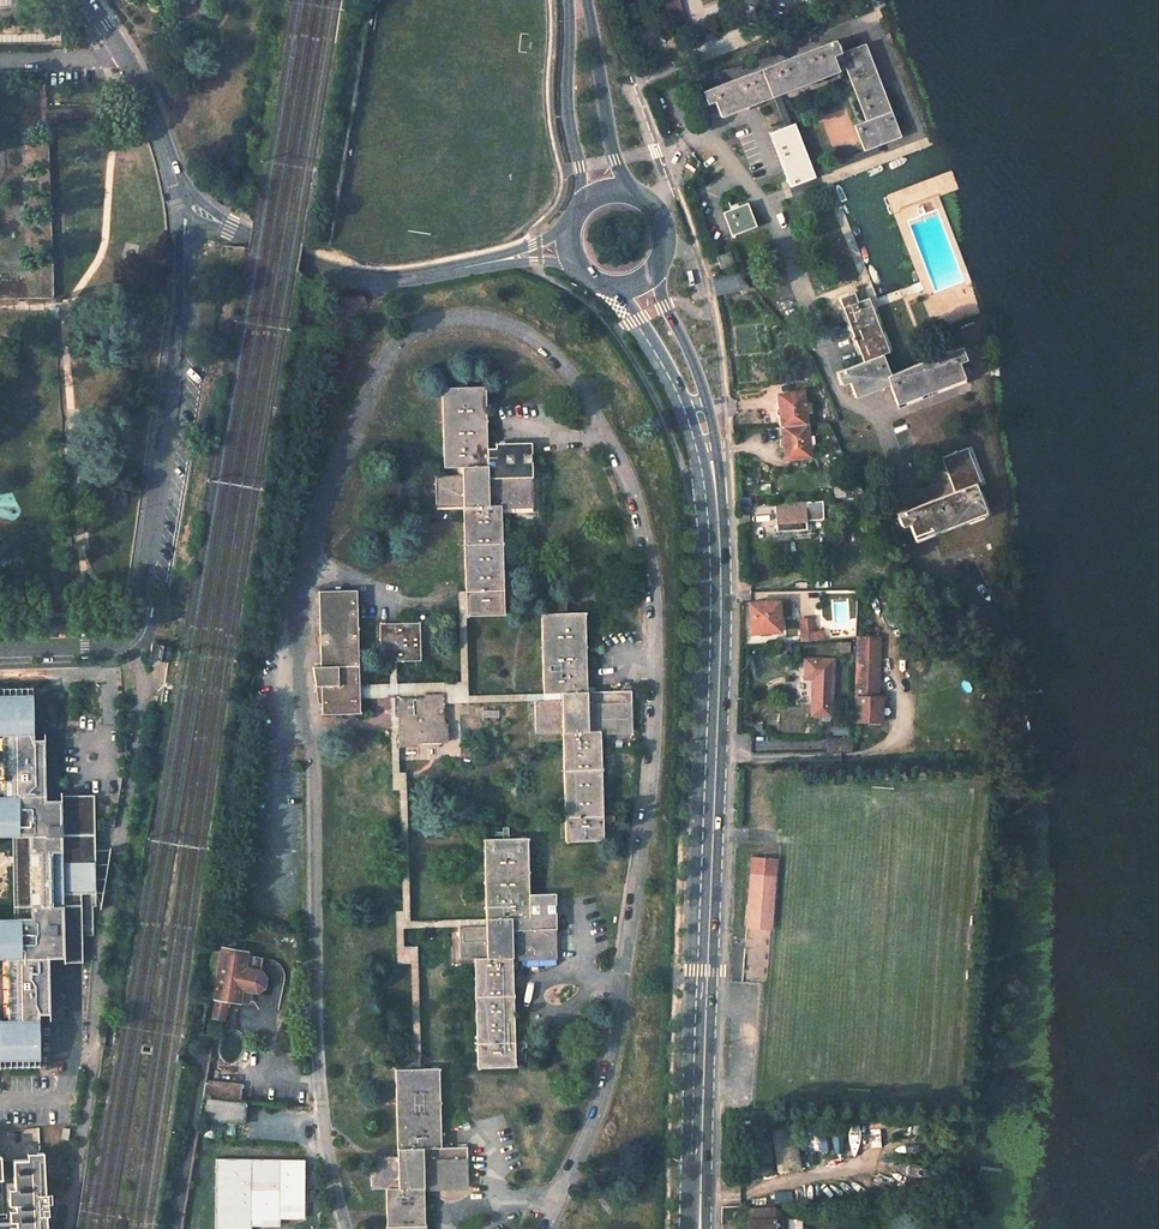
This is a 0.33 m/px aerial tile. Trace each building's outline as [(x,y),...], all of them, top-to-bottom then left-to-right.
[(678,0),(659,0),(665,24),(683,19),(678,0)] [(633,3),(624,6),(630,20),(638,17),(633,3)] [(826,43),(831,56),(839,53),(834,40),(826,43)] [(714,102),(720,116),(773,96),(779,94),(837,72),(831,56),(826,43),(709,88),(714,102)] [(845,69),(865,121),(890,111),(865,44),(839,53),(831,56),(837,72),(845,69)] [(701,92),(706,104),(714,102),(709,88),(701,92)] [(773,96),(784,127),(791,125),(779,94),(773,96)] [(854,126),(863,150),(876,146),(900,136),(890,111),(865,121),(854,126)] [(769,134),(789,186),(814,176),(802,146),(800,142),(794,124),(791,125),(784,127),(769,134)] [(811,170),(814,176),(879,153),(876,146),(863,150),(811,170)] [(722,213),(731,235),(755,225),(746,203),(722,213)] [(716,258),(721,268),(732,264),(728,253),(716,258)] [(730,274),(741,291),(751,288),(737,272),(730,274)] [(711,278),(715,297),(741,291),(730,274),(711,278)] [(848,382),(854,397),(888,385),(895,404),(962,379),(957,363),(952,351),(889,375),(881,355),(888,352),(874,316),(871,306),(868,298),(857,302),(853,293),(839,299),(862,362),(843,369),(848,382)] [(952,351),(957,363),(965,360),(960,348),(952,351)] [(835,372),(841,385),(848,382),(843,369),(835,372)] [(502,589),(502,587),(500,509),(532,508),(530,465),(530,445),(486,446),(484,387),(466,388),(459,388),(441,388),(443,467),(461,467),(461,475),(435,476),(436,507),(462,506),(465,588),(465,591),(466,616),(502,614),(502,596),(502,589)] [(776,395),(780,427),(806,424),(804,413),(810,412),(809,402),(803,403),(802,391),(776,395)] [(817,423),(819,435),(833,434),(827,422),(817,423)] [(780,427),(784,460),(810,457),(808,446),(814,445),(813,435),(807,435),(806,424),(780,427)] [(908,524),(914,540),(932,533),(984,513),(973,484),(979,482),(966,448),(941,458),(954,492),(903,511),(908,524)] [(946,482),(915,491),(917,500),(948,491),(946,482)] [(769,483),(753,484),(754,494),(769,492),(769,483)] [(850,488),(855,497),(864,497),(859,487),(850,488)] [(803,501),(804,519),(822,518),(821,500),(803,501)] [(774,502),(775,529),(805,527),(804,519),(803,501),(774,502)] [(897,519),(901,527),(908,524),(903,511),(896,514),(897,519)] [(880,525),(884,534),(901,527),(897,519),(880,525)] [(269,574),(266,595),(276,597),(280,576),(269,574)] [(322,704),(322,714),(359,713),(358,699),(358,685),(355,591),(319,592),(321,667),(312,666),(315,685),(321,685),(322,704)] [(457,591),(459,682),(467,681),(466,616),(465,591),(457,591)] [(747,600),(748,630),(778,629),(777,616),(777,599),(747,600)] [(777,599),(777,616),(790,615),(789,599),(777,599)] [(562,729),(565,841),(602,840),(602,821),(602,816),(599,733),(631,732),(630,691),(586,692),(584,612),(565,613),(559,613),(540,614),(543,693),(561,693),(561,701),(534,702),(535,730),(562,729)] [(814,618),(799,619),(801,640),(815,639),(814,618)] [(378,624),(379,662),(421,661),(419,623),(378,624)] [(878,636),(857,637),(855,720),(880,721),(881,696),(876,696),(878,636)] [(152,644),(150,659),(169,663),(172,647),(152,644)] [(812,679),(811,715),(831,716),(832,661),(805,660),(804,678),(812,679)] [(388,662),(389,684),(396,683),(396,661),(388,662)] [(358,685),(358,699),(389,698),(397,698),(442,696),(442,705),(468,704),(467,696),(467,681),(396,683),(389,684),(358,685)] [(467,696),(468,704),(534,702),(561,701),(561,693),(543,693),(467,696)] [(8,738),(9,799),(0,799),(0,839),(24,838),(25,874),(12,874),(14,920),(0,921),(0,964),(13,964),(15,1024),(0,1025),(0,1074),(1,1074),(1,1066),(41,1067),(39,1015),(49,1015),(49,959),(64,959),(64,964),(82,963),(79,895),(96,894),(94,795),(45,797),(43,736),(33,737),(32,695),(0,695),(0,738),(8,738)] [(397,698),(399,744),(443,742),(442,705),(442,696),(397,698)] [(389,698),(391,773),(399,773),(399,744),(397,698),(389,698)] [(843,726),(832,726),(832,735),(843,735),(843,726)] [(391,773),(392,790),(406,790),(405,772),(399,773),(391,773)] [(458,927),(459,957),(473,957),(476,1067),(515,1066),(511,955),(522,955),(522,961),(555,960),(554,918),(553,897),(528,897),(526,838),(508,839),(501,839),(483,839),(485,919),(485,926),(458,927)] [(749,874),(746,926),(765,927),(767,890),(773,890),(774,876),(776,859),(750,858),(749,874)] [(767,890),(765,927),(771,928),(773,890),(767,890)] [(395,911),(395,929),(403,929),(409,929),(409,921),(409,911),(395,911)] [(409,921),(409,929),(458,927),(485,926),(485,919),(409,921)] [(395,929),(396,946),(404,946),(403,929),(395,929)] [(396,946),(396,963),(409,963),(417,963),(416,946),(404,946),(396,946)] [(213,956),(209,982),(215,983),(212,997),(217,998),(226,999),(247,1002),(249,990),(255,991),(260,986),(261,978),(258,973),(251,972),(253,960),(219,955),(219,957),(213,956)] [(258,973),(260,961),(253,960),(251,972),(258,973)] [(409,963),(412,1057),(420,1057),(417,963),(409,963)] [(215,1006),(224,1008),(226,999),(217,998),(215,1006)] [(215,1006),(213,1018),(222,1020),(224,1008),(215,1006)] [(200,1034),(198,1047),(206,1048),(209,1035),(200,1034)] [(386,1228),(423,1228),(422,1185),(432,1185),(432,1191),(467,1189),(465,1147),(439,1148),(437,1068),(420,1068),(413,1069),(394,1069),(396,1156),(370,1157),(370,1187),(384,1187),(386,1228)] [(204,1081),(203,1086),(234,1089),(233,1100),(239,1101),(241,1084),(204,1081)] [(206,1099),(204,1119),(205,1119),(222,1121),(226,1121),(236,1122),(242,1123),(244,1101),(239,1101),(233,1100),(234,1089),(203,1086),(202,1098),(206,1099)] [(205,1119),(203,1139),(219,1141),(222,1121),(205,1119)] [(226,1121),(223,1141),(234,1143),(236,1122),(226,1121)] [(772,1170),(795,1169),(793,1127),(770,1129),(772,1170)] [(22,1139),(37,1138),(37,1129),(21,1130),(22,1139)] [(839,1132),(831,1133),(831,1151),(840,1151),(839,1132)] [(10,1160),(14,1228),(45,1228),(41,1159),(25,1159),(10,1160)] [(214,1228),(251,1228),(251,1219),(280,1220),(304,1220),(305,1161),(214,1162),(214,1228)] [(874,1199),(874,1210),(897,1210),(897,1198),(874,1199)] [(747,1210),(747,1220),(773,1219),(781,1219),(773,1209),(747,1210)] [(801,1220),(788,1218),(786,1228),(800,1228),(801,1220)] [(251,1228),(280,1228),(280,1220),(251,1219),(251,1228)] [(747,1228),(773,1228),(773,1219),(747,1220),(747,1228)] [(773,1228),(782,1228),(782,1220),(781,1219),(773,1219),(773,1228)]
